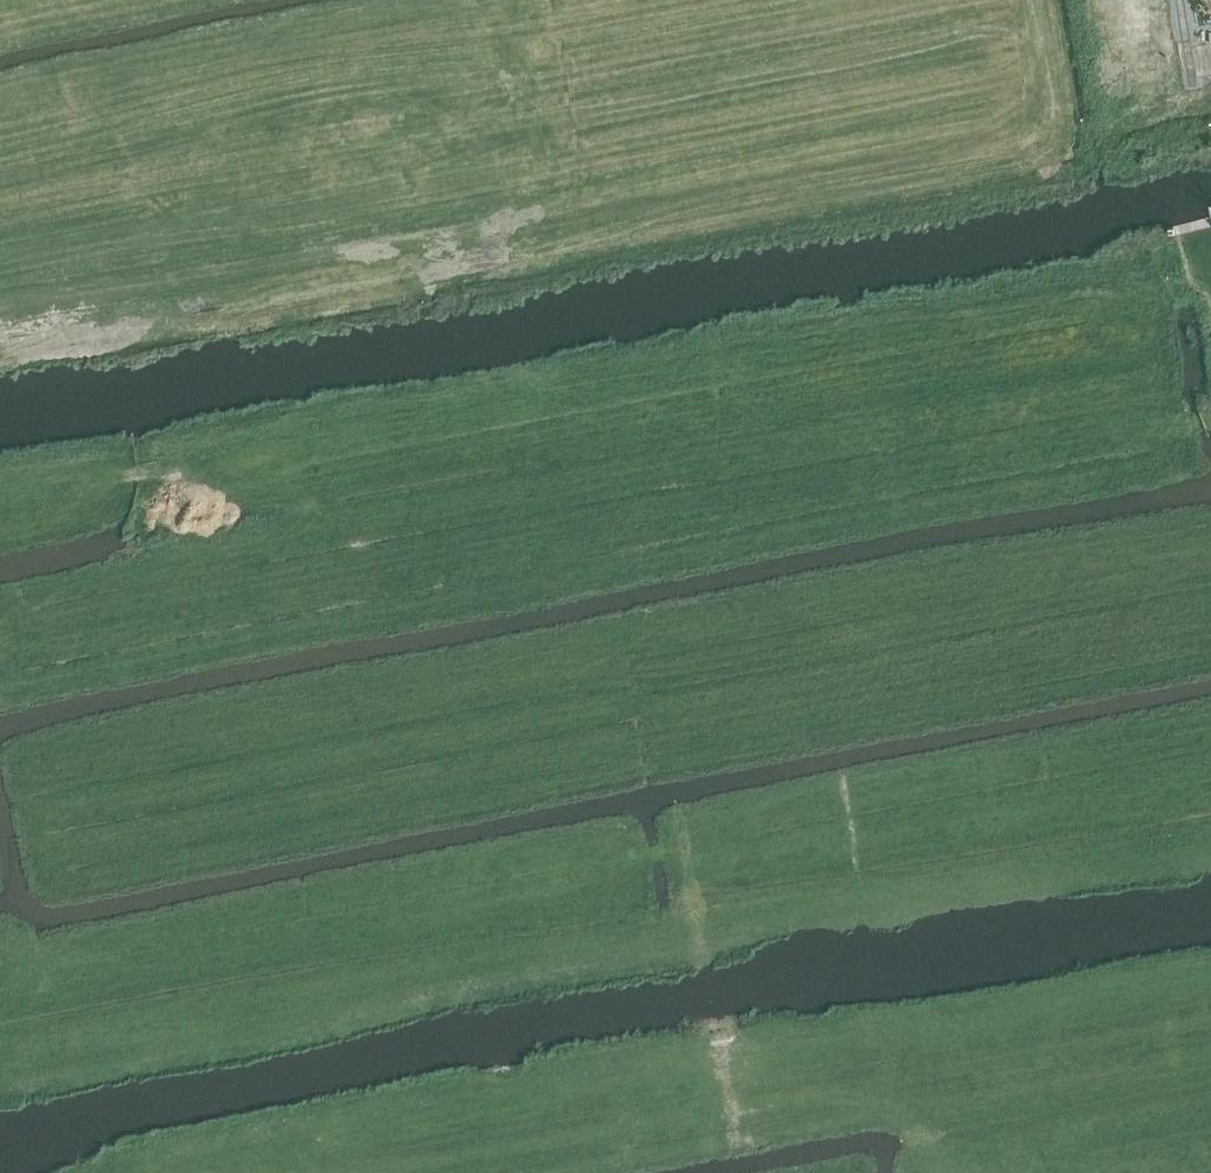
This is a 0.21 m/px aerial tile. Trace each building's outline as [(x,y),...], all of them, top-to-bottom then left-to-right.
[(1117,10),(1119,23),(1150,19),(1149,7),(1117,10)]
